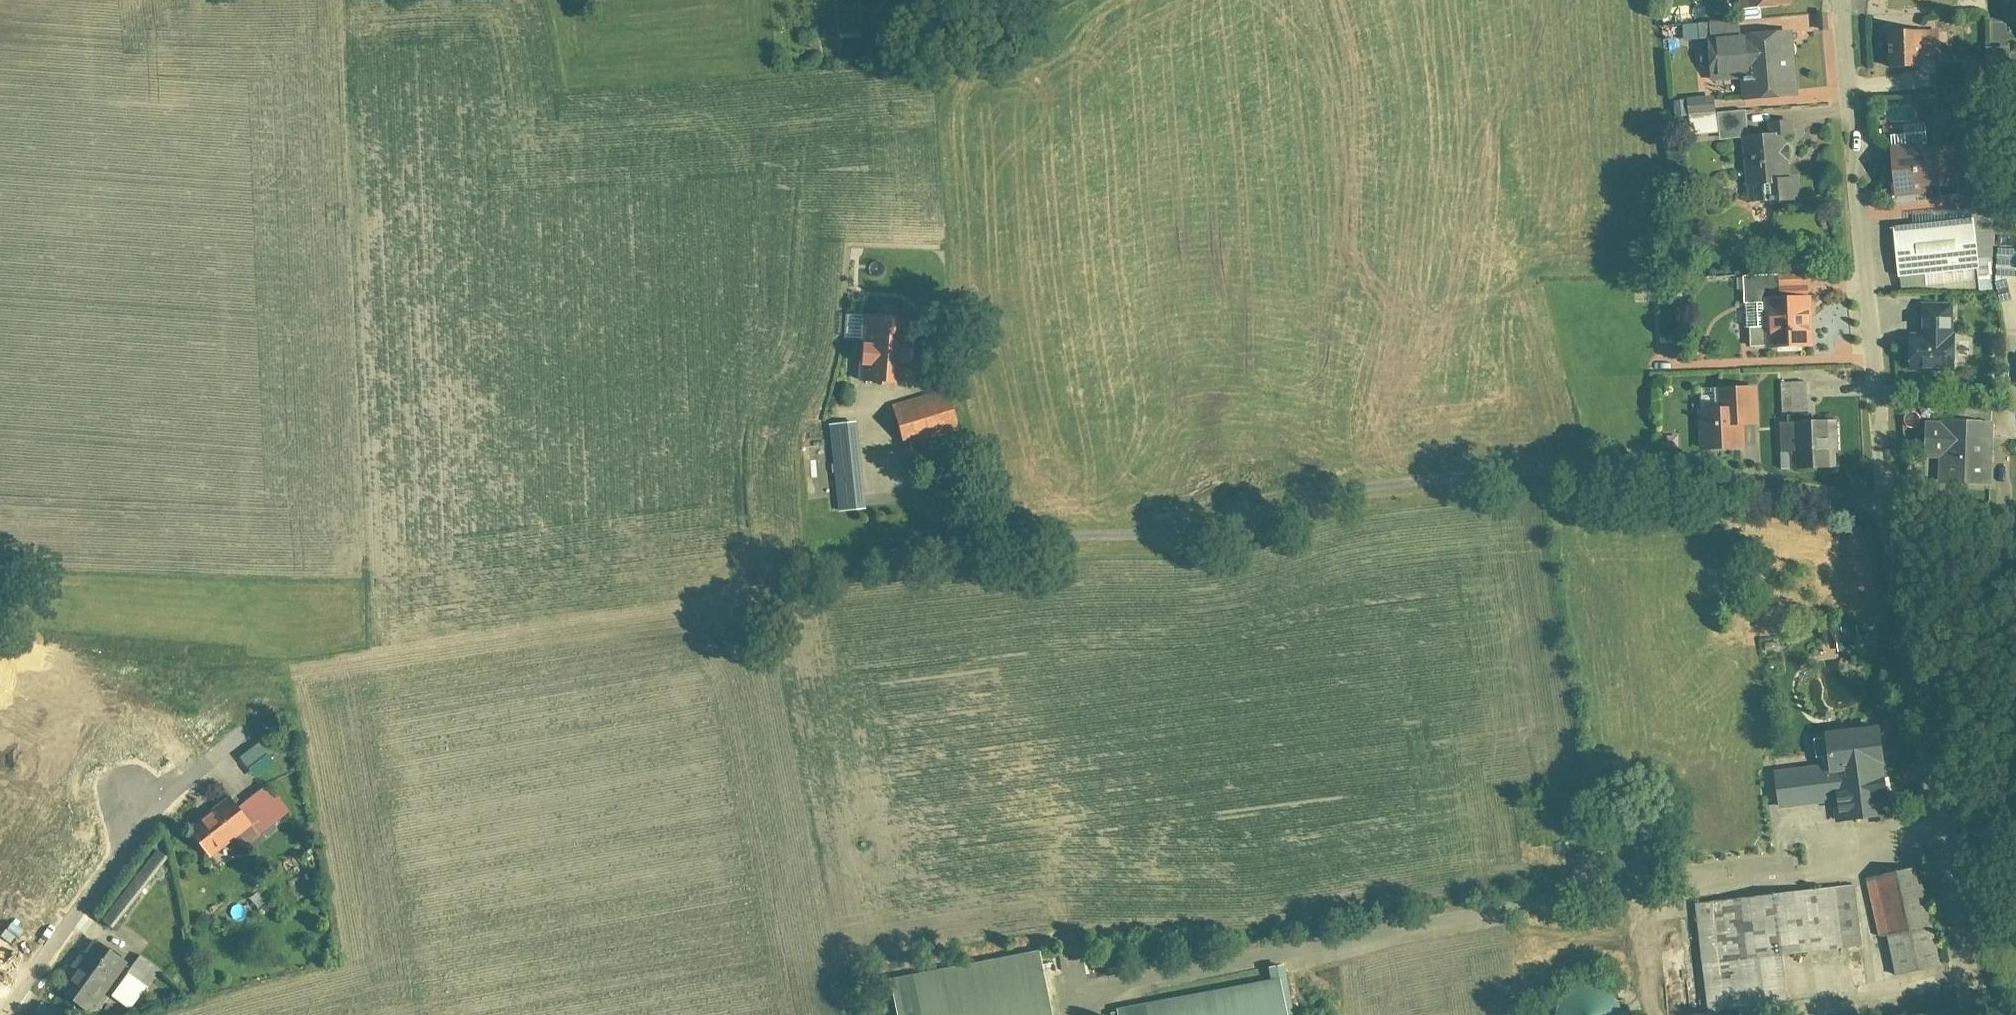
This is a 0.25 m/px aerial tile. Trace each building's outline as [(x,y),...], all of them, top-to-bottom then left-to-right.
[(1789,5),(1788,0),(1740,0),(1741,9),(1789,5)] [(2002,25),(2015,25),(2015,0),(2000,0),(2002,25)] [(1743,101),(1797,95),(1790,32),(1708,39),(1713,78),(1741,75),(1743,101)] [(1887,33),(1888,68),(1921,68),(1920,32),(1887,33)] [(1965,65),(1965,87),(1984,86),(1984,64),(1965,65)] [(1748,207),(1801,203),(1795,121),(1772,123),(1772,136),(1743,139),(1748,207)] [(1907,191),(1925,189),(1925,186),(1921,149),(1921,146),(1906,147),(1905,133),(1891,135),(1896,182),(1891,182),(1893,198),(1908,196),(1907,191)] [(1954,145),(1921,149),(1925,186),(1940,185),(1941,195),(1959,194),(1957,175),(1963,174),(1962,159),(1955,159),(1954,145)] [(1973,218),(1892,227),(1898,280),(1980,271),(1973,218)] [(1776,300),(1807,298),(1806,277),(1775,278),(1776,300)] [(1762,300),(1764,349),(1809,347),(1807,298),(1776,300),(1762,300)] [(1921,306),(1921,342),(1956,342),(1955,306),(1921,306)] [(852,317),(852,383),(904,383),(904,317),(852,317)] [(1904,342),(1904,372),(1956,371),(1956,342),(1921,342),(1904,342)] [(1784,425),(1809,423),(1806,384),(1782,386),(1784,425)] [(1699,455),(1744,454),(1743,431),(1756,431),(1755,391),(1715,392),(1716,410),(1697,410),(1699,455)] [(894,411),(905,448),(956,433),(945,396),(894,411)] [(1936,484),(1987,488),(1992,425),(1939,421),(1938,428),(1925,427),(1923,460),(1937,461),(1936,484)] [(1789,470),(1837,467),(1834,422),(1809,423),(1784,425),(1778,425),(1779,453),(1788,452),(1789,470)] [(828,427),(834,512),(859,510),(853,425),(828,427)] [(1883,764),(1877,765),(1873,724),(1821,730),(1825,766),(1776,771),(1780,805),(1836,799),(1838,819),(1888,814),(1883,764)] [(280,814),(260,792),(237,813),(258,835),(280,814)] [(186,834),(207,859),(246,826),(225,801),(186,834)] [(47,899),(10,873),(0,888),(0,926),(19,939),(47,899)] [(1868,881),(1877,936),(1886,935),(1894,977),(1938,969),(1929,917),(1921,919),(1913,873),(1868,881)] [(1782,1005),(1779,956),(1857,950),(1853,894),(1696,905),(1703,1010),(1782,1005)] [(52,999),(75,1014),(81,1014),(120,958),(93,940),(52,999)] [(895,1014),(1049,1014),(1038,951),(888,977),(895,1014)] [(112,992),(134,1009),(160,974),(139,957),(112,992)] [(1114,1011),(1115,1014),(1288,1014),(1281,981),(1114,1011)] [(1611,996),(1597,987),(1580,986),(1566,992),(1555,1009),(1555,1014),(1620,1014),(1611,996)]
